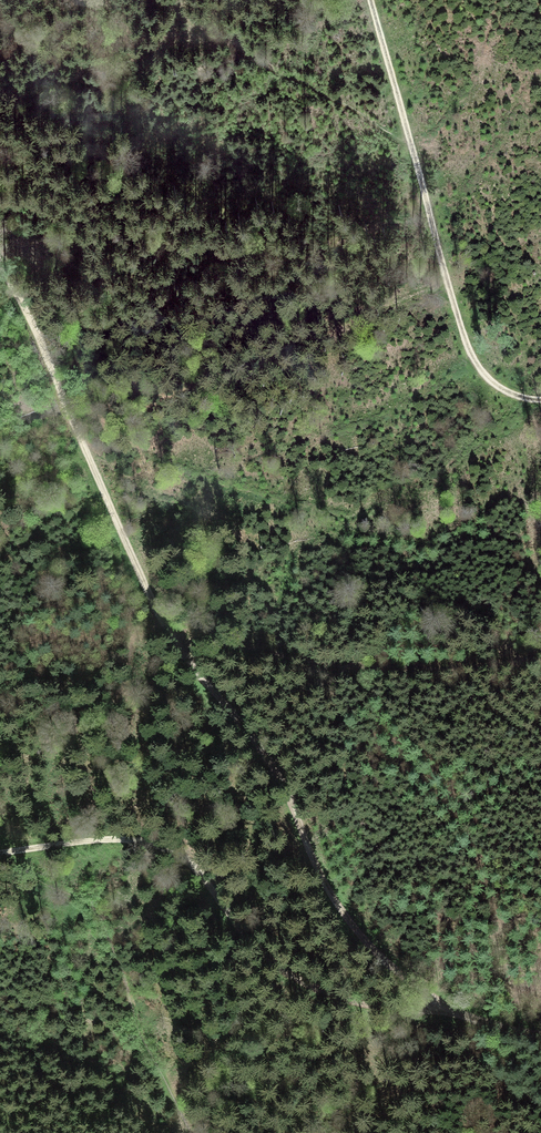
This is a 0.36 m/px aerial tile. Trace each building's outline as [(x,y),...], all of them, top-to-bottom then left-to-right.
[(17,419),(34,413),(28,399),(12,406),(17,419)]
